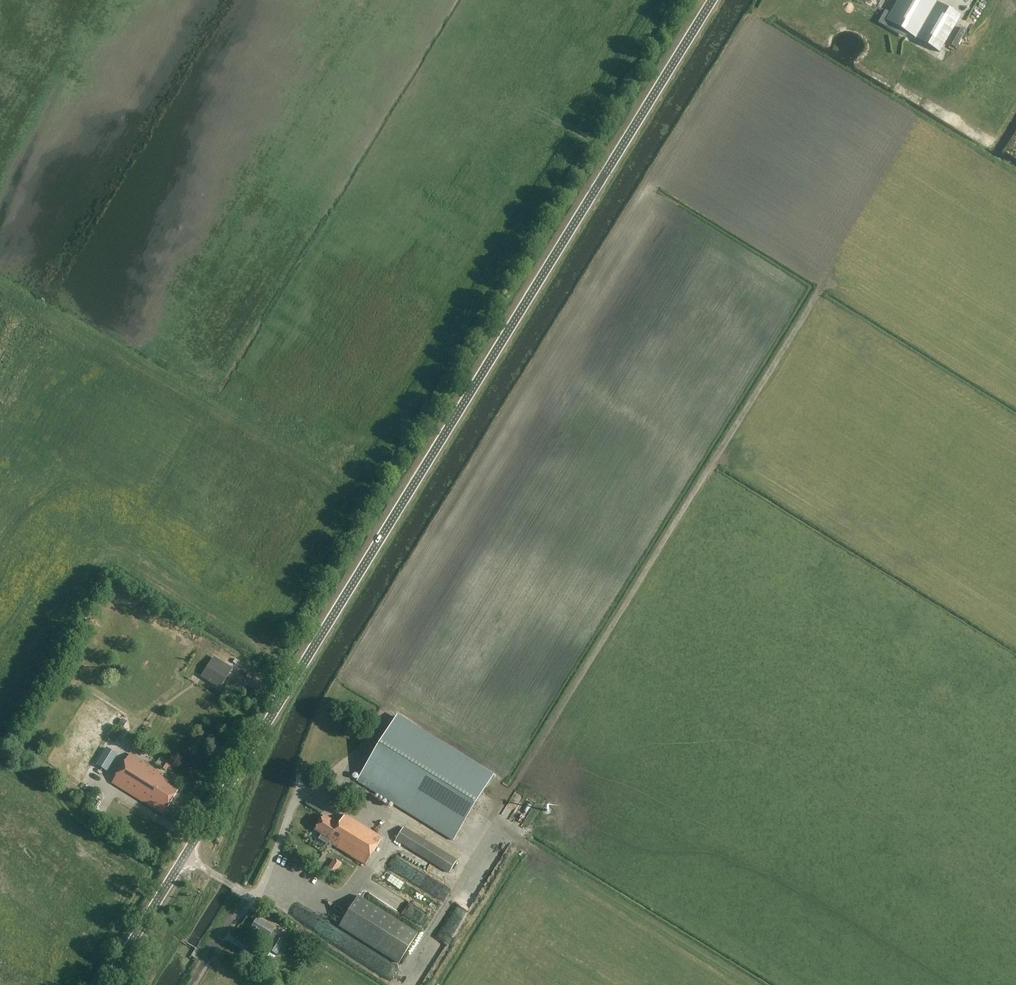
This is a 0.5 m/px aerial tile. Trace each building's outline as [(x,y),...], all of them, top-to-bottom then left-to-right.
[(961,17),(932,0),(900,0),(887,22),(961,17)] [(955,9),(967,14),(973,0),(959,0),(955,9)] [(208,668),(202,678),(219,689),(231,671),(222,664),(216,673),(208,668)] [(495,775),(398,716),(357,782),(454,842),(495,775)] [(122,719),(118,725),(123,728),(126,722),(122,719)] [(108,772),(118,755),(107,749),(97,765),(108,772)] [(164,815),(178,791),(168,785),(170,782),(162,778),(164,775),(130,755),(112,784),(164,815)] [(156,757),(154,763),(160,766),(162,760),(156,757)] [(163,765),(162,766),(167,769),(172,763),(167,759),(166,761),(163,765)] [(383,838),(345,814),(338,824),(325,816),(316,831),(329,839),(322,851),(332,858),(338,848),(366,865),(383,838)] [(450,874),(458,861),(405,827),(396,841),(450,874)] [(316,852),(313,857),(320,862),(324,857),(316,852)] [(430,880),(387,856),(382,866),(424,890),(430,880)] [(483,869),(477,874),(480,878),(486,874),(483,869)] [(399,964),(419,933),(359,895),(339,926),(399,964)] [(277,934),(273,932),(276,927),(260,917),(258,921),(256,919),(251,927),(253,929),(252,932),(250,937),(251,940),(254,943),(258,941),(261,937),(268,941),(272,944),(268,949),(277,955),(280,957),(288,944),(284,942),(285,941),(276,936),(277,934)] [(390,962),(383,973),(389,976),(396,966),(390,962)]
